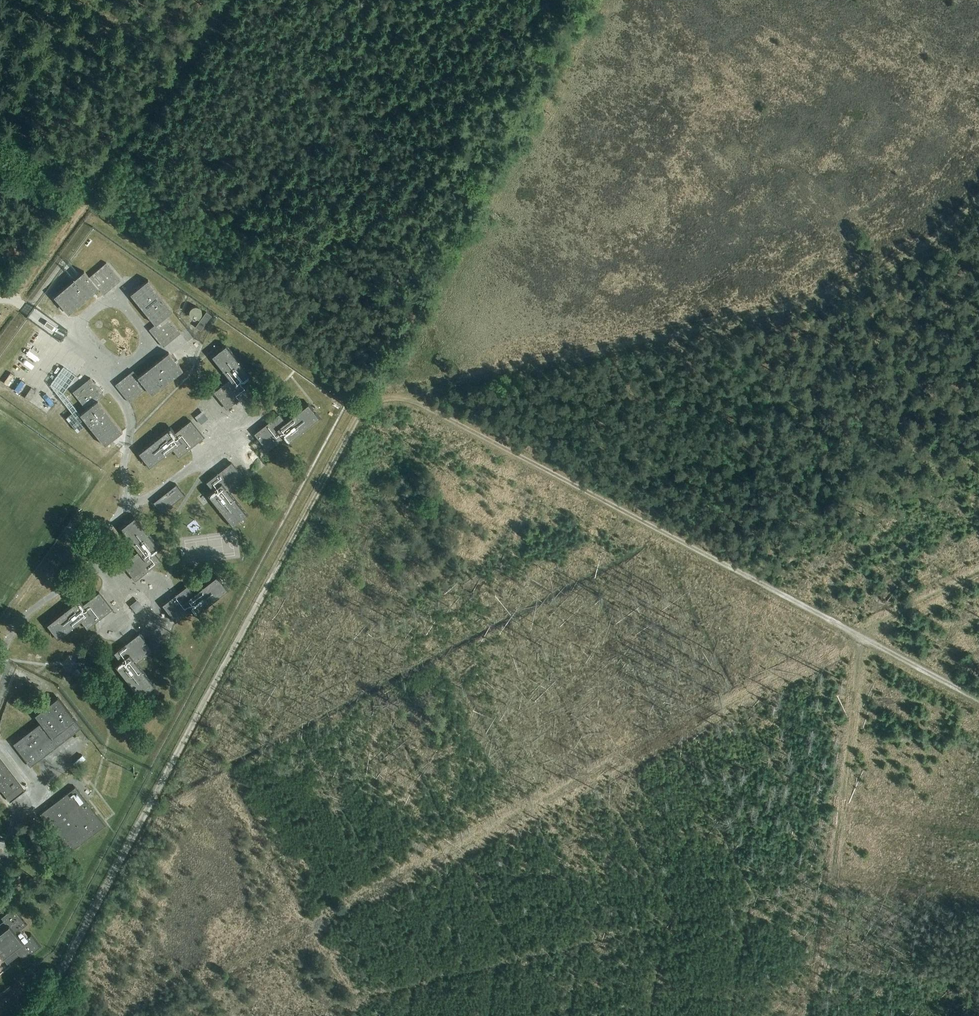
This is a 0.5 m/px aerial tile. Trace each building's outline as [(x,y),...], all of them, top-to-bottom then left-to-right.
[(103,294),(120,280),(106,263),(89,278),(84,272),(54,297),(68,314),(98,288),(103,294)] [(163,347),(180,333),(166,316),(172,311),(148,281),(131,295),(155,325),(149,330),(163,347)] [(201,314),(201,311),(200,309),(198,307),(195,307),(192,308),(190,310),(190,313),(191,316),(193,318),(197,318),(199,317),(201,314)] [(200,330),(211,315),(206,312),(195,327),(200,330)] [(251,390),(245,381),(250,377),(225,346),(211,357),(229,380),(213,393),(226,409),(251,390)] [(151,395),(182,371),(168,353),(138,378),(133,371),(115,385),(129,402),(146,388),(151,395)] [(86,410),(80,415),(75,419),(71,413),(65,418),(76,432),(82,427),(78,422),(83,419),(104,445),(122,432),(97,401),(104,396),(90,379),(73,392),(86,410)] [(307,404),(285,422),(278,414),(253,434),(267,451),(283,438),(287,443),(318,418),(307,404)] [(149,467),(172,449),(178,457),(203,437),(190,421),(173,433),(170,429),(138,453),(149,467)] [(206,483),(212,491),(207,495),(232,526),(246,515),(228,493),(244,480),(231,463),(206,483)] [(183,496),(175,486),(152,503),(160,514),(183,496)] [(160,562),(154,553),(159,549),(134,518),(120,529),(138,551),(122,564),(135,581),(160,562)] [(216,577),(193,594),(187,586),(162,606),(175,623),(192,610),(195,614),(227,590),(216,577)] [(57,639),(80,621),(86,629),(112,610),(98,593),(82,605),(78,600),(46,625),(57,639)] [(113,654),(120,662),(115,666),(139,697),(153,686),(135,663),(152,651),(139,634),(113,654)] [(84,673),(91,667),(83,657),(76,663),(84,673)] [(80,728),(74,720),(57,698),(34,715),(40,723),(13,744),(30,766),(80,728)] [(0,790),(10,802),(24,791),(0,760),(0,790)] [(39,815),(68,853),(104,827),(74,788),(39,815)] [(23,871),(15,869),(12,880),(19,883),(23,871)] [(2,958),(3,958),(7,964),(19,955),(23,960),(39,947),(30,936),(27,938),(20,929),(25,925),(12,909),(1,918),(3,921),(0,924),(0,956),(2,958)]
